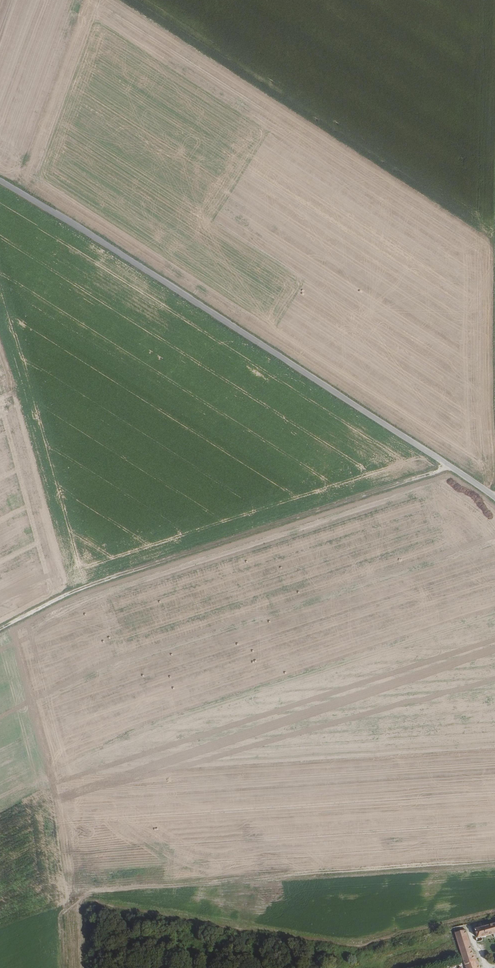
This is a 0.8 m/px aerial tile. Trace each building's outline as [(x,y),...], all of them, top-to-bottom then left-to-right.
[(474,928),(477,938),(490,934),(491,938),(494,939),(494,922),(474,928)] [(462,924),(451,927),(459,951),(464,967),(478,967),(473,954),(472,954),(462,924)]
